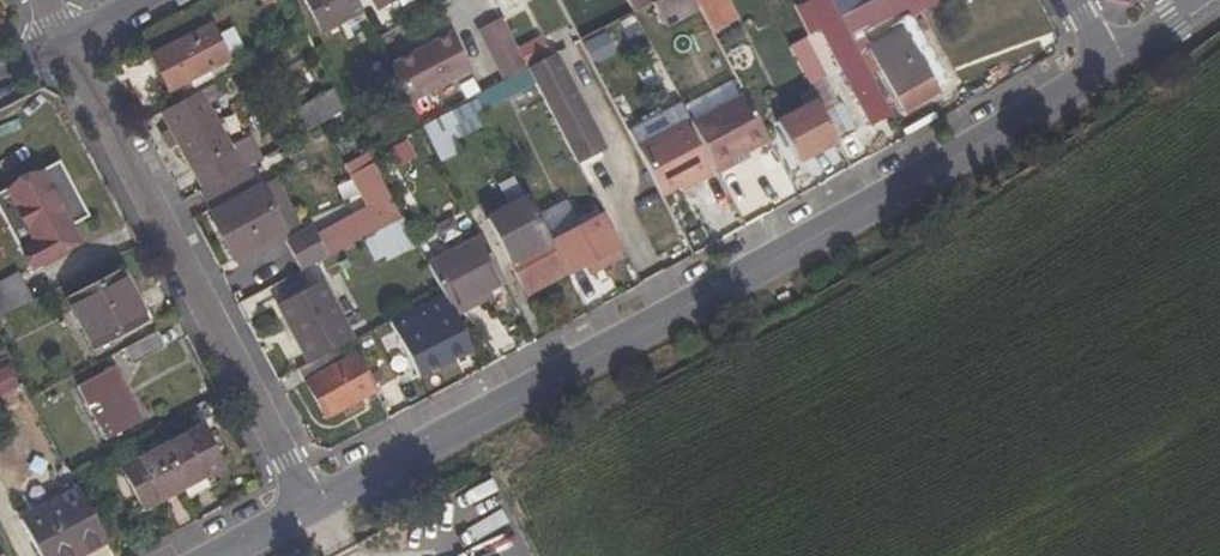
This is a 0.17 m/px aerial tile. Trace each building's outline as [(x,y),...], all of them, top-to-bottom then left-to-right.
[(322,35),(361,14),(353,0),(303,0),(322,35)] [(378,8),(394,0),(374,0),(378,8)] [(648,0),(625,0),(633,14),(649,6),(651,5),(648,0)] [(699,12),(693,0),(660,0),(651,5),(649,6),(668,42),(680,36),(675,25),(699,12)] [(712,35),(733,24),(720,0),(693,0),(699,12),(712,35)] [(839,19),(875,0),(829,0),(839,19)] [(904,11),(898,0),(875,0),(839,19),(850,40),(904,11)] [(899,24),(902,30),(868,48),(903,113),(939,94),(934,85),(943,81),(910,18),(899,24)] [(850,40),(839,19),(818,30),(870,128),(891,117),(850,40)] [(502,23),(480,34),(505,81),(526,70),(517,51),(502,23)] [(230,26),(216,33),(226,55),(240,48),(230,26)] [(221,82),(234,75),(209,27),(150,58),(168,92),(195,79),(202,92),(221,82)] [(595,63),(614,52),(600,30),(581,41),(595,63)] [(450,36),(390,68),(409,105),(470,72),(450,36)] [(517,51),(526,68),(547,57),(538,40),(517,51)] [(553,56),(526,70),(531,79),(576,165),(603,151),(553,56)] [(817,78),(810,64),(798,71),(805,84),(817,78)] [(507,102),(503,94),(531,79),(526,70),(505,81),(473,98),(476,103),(482,115),(507,102)] [(815,103),(836,144),(854,134),(839,105),(834,108),(820,81),(807,88),(815,103)] [(202,92),(162,113),(171,130),(162,135),(170,149),(178,145),(192,172),(231,152),(207,104),(227,94),(221,82),(202,92)] [(295,110),(307,132),(344,113),(332,91),(295,110)] [(733,161),(746,154),(768,143),(743,95),(689,122),(717,175),(735,165),(733,161)] [(423,131),(438,160),(460,149),(455,140),(487,123),(482,115),(476,103),(423,131)] [(836,144),(815,103),(775,124),(797,165),(836,144)] [(637,149),(662,196),(678,188),(691,181),(694,186),(713,177),(685,124),(637,149)] [(396,169),(416,156),(404,137),(384,149),(396,169)] [(746,154),(733,161),(735,165),(748,159),(746,154)] [(195,171),(200,185),(232,172),(227,159),(195,171)] [(86,220),(57,164),(7,191),(34,242),(45,264),(80,245),(71,228),(86,220)] [(282,232),(256,183),(248,167),(200,192),(236,260),(280,237),(284,235),(282,232)] [(312,229),(284,244),(299,274),(373,235),(401,221),(372,167),(351,178),(368,210),(316,236),(312,229)] [(256,183),(282,232),(299,223),(273,175),(256,183)] [(691,181),(678,188),(681,193),(694,186),(691,181)] [(7,191),(0,195),(0,214),(19,250),(34,242),(7,191)] [(486,220),(525,296),(566,275),(527,199),(486,220)] [(432,228),(442,250),(471,236),(461,215),(432,228)] [(618,252),(599,216),(552,240),(571,276),(618,252)] [(401,221),(373,235),(386,260),(414,245),(401,221)] [(240,267),(284,244),(280,237),(236,260),(240,267)] [(441,296),(449,313),(504,284),(479,238),(425,266),(441,296)] [(19,250),(31,271),(45,264),(34,242),(19,250)] [(34,301),(19,273),(0,282),(0,319),(34,301)] [(145,322),(121,274),(67,302),(92,350),(145,322)] [(347,345),(315,286),(279,306),(311,364),(334,352),(347,345)] [(436,294),(379,326),(411,381),(467,349),(436,294)] [(133,366),(166,349),(158,332),(125,350),(133,366)] [(359,399),(397,380),(378,343),(340,363),(334,352),(311,364),(299,370),(324,417),(342,408),(347,417),(364,408),(359,399)] [(0,373),(0,397),(18,387),(8,369),(0,373)] [(140,422),(113,370),(77,388),(104,441),(140,422)] [(223,469),(201,428),(121,469),(142,511),(182,491),(188,502),(195,499),(189,487),(203,479),(223,469)] [(189,487),(195,499),(209,491),(203,479),(189,487)] [(38,555),(87,555),(107,545),(78,489),(19,520),(38,555)]
